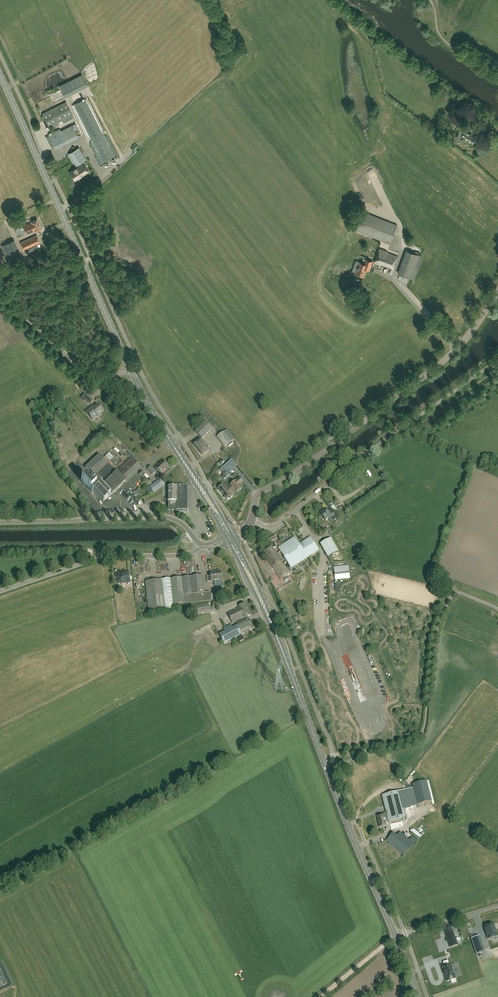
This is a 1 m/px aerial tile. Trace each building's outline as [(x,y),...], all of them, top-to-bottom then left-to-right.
[(103,164),(114,158),(84,98),(74,104),(103,164)] [(455,112),(460,105),(453,100),(448,108),(451,110),(450,112),(452,113),(454,112),(455,112)] [(49,127),(73,115),(66,102),(42,114),(49,127)] [(458,119),(460,117),(454,113),(452,116),(453,116),(450,120),(451,121),(449,123),(452,125),(454,123),(457,119),(458,119)] [(51,150),(82,134),(76,121),(44,136),(51,150)] [(465,131),(462,128),(459,132),(462,135),(462,136),(472,143),(473,140),(476,142),(479,138),(476,136),(475,137),(465,130),(465,131)] [(69,152),(75,164),(86,158),(79,146),(69,152)] [(67,159),(64,154),(57,159),(60,163),(67,159)] [(75,180),(88,172),(83,164),(70,172),(75,180)] [(390,244),(397,225),(364,211),(356,231),(390,244)] [(36,231),(42,228),(37,218),(31,221),(31,222),(23,226),(27,234),(35,230),(36,231)] [(7,229),(15,245),(24,240),(16,224),(7,229)] [(55,240),(52,233),(40,238),(38,234),(21,242),(24,249),(26,253),(55,240)] [(393,269),(398,257),(386,252),(387,251),(380,248),(374,261),(393,269)] [(413,279),(422,256),(408,251),(399,274),(413,279)] [(369,270),(372,261),(366,259),(364,264),(360,262),(355,274),(363,277),(365,272),(366,269),(369,270)] [(100,412),(102,410),(97,405),(94,408),(92,406),(86,412),(92,419),(96,416),(97,416),(101,413),(100,412)] [(202,439),(213,429),(205,422),(195,432),(202,439)] [(233,443),(232,442),(235,440),(227,429),(217,437),(225,447),(228,445),(229,447),(233,443)] [(198,450),(205,445),(201,439),(194,444),(198,450)] [(205,445),(198,450),(202,455),(209,450),(205,445)] [(116,473),(99,455),(85,468),(95,479),(90,484),(85,478),(81,482),(92,493),(93,493),(105,505),(109,501),(107,499),(140,468),(131,458),(116,473)] [(220,469),(227,477),(231,474),(228,471),(236,464),(232,459),(220,469)] [(161,474),(169,466),(164,460),(154,469),(151,466),(148,470),(153,475),(156,472),(158,474),(159,473),(161,474)] [(85,468),(84,469),(79,465),(75,469),(84,478),(89,473),(85,468)] [(234,492),(235,491),(237,493),(242,489),(240,486),(244,483),(240,479),(237,481),(231,486),(232,487),(230,488),(234,492)] [(163,485),(159,480),(150,487),(154,493),(163,485)] [(230,488),(227,483),(224,485),(223,485),(219,489),(227,499),(232,496),(231,494),(234,492),(230,488)] [(184,509),(183,485),(176,485),(176,487),(168,487),(169,501),(169,510),(184,509)] [(330,515),(326,509),(321,514),(326,520),(329,518),(331,522),(336,518),(332,513),(330,515)] [(328,557),(338,551),(331,537),(320,543),(328,557)] [(298,545),(293,538),(277,548),(290,568),(317,551),(309,538),(298,545)] [(275,570),(283,565),(281,562),(282,561),(276,551),(275,551),(272,546),(263,552),(265,556),(271,564),(275,570)] [(283,565),(275,570),(279,576),(280,579),(289,573),(283,565)] [(217,572),(217,571),(210,572),(211,577),(208,578),(207,577),(208,582),(222,581),(221,572),(217,572)] [(335,580),(350,579),(349,571),(335,573),(335,580)] [(129,581),(128,572),(123,573),(123,574),(121,574),(121,573),(120,573),(116,574),(117,584),(125,583),(125,582),(129,581)] [(207,601),(206,593),(205,593),(203,575),(184,577),(186,603),(207,601)] [(173,604),(186,603),(184,577),(171,579),(162,579),(145,581),(149,611),(174,608),(173,604)] [(195,612),(209,609),(208,603),(194,606),(195,612)] [(245,618),(250,615),(245,605),(244,603),(239,605),(240,608),(227,614),(232,623),(244,617),(245,618)] [(225,631),(219,634),(224,644),(229,641),(242,635),(241,634),(253,628),(251,624),(252,624),(249,619),(246,621),(245,619),(236,624),(237,626),(233,628),(231,624),(223,628),(225,631)] [(418,805),(432,801),(427,781),(413,784),(418,805)] [(389,822),(407,817),(405,809),(411,807),(407,790),(383,795),(386,812),(383,812),(383,815),(377,817),(379,827),(387,826),(385,821),(388,820),(389,822)] [(409,840),(400,832),(397,836),(393,832),(386,840),(390,844),(404,856),(417,841),(412,836),(409,840)] [(493,924),(484,927),(489,939),(497,936),(493,924)] [(450,947),(457,945),(451,927),(444,929),(450,947)] [(485,951),(480,936),(471,939),(476,954),(485,951)] [(448,949),(433,954),(436,961),(450,956),(448,949)] [(444,966),(442,966),(447,981),(450,980),(452,983),(456,982),(455,979),(456,978),(451,964),(449,964),(448,960),(443,962),(444,966)]
